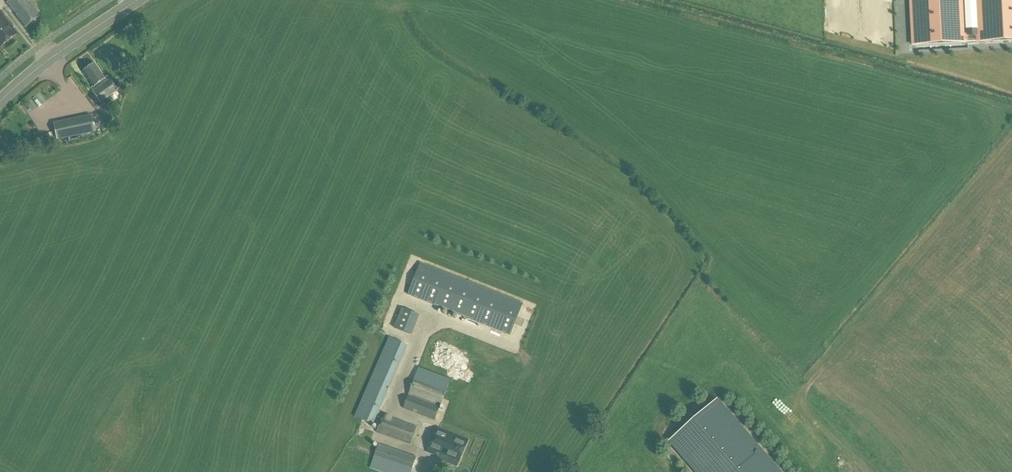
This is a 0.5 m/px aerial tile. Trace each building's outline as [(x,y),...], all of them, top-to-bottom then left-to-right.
[(28,0),(12,0),(7,4),(26,28),(41,17),(28,0)] [(913,45),(1011,40),(1011,0),(911,0),(913,45)] [(0,48),(18,33),(0,12),(0,48)] [(85,72),(95,87),(105,81),(94,65),(85,72)] [(118,91),(111,80),(94,92),(101,103),(104,101),(111,96),(118,91)] [(111,96),(104,101),(107,106),(114,101),(111,96)] [(95,132),(92,116),(54,124),(58,139),(95,132)] [(420,264),(408,294),(510,335),(522,304),(420,264)] [(374,425),(408,345),(390,338),(355,417),(374,425)] [(435,421),(450,380),(418,368),(403,409),(435,421)] [(376,433),(412,445),(417,427),(383,415),(376,433)] [(442,461),(458,467),(469,440),(437,427),(427,452),(443,460),(442,461)] [(763,443),(730,471),(788,471),(763,443)] [(379,444),(371,468),(383,471),(411,471),(416,457),(379,444)]
